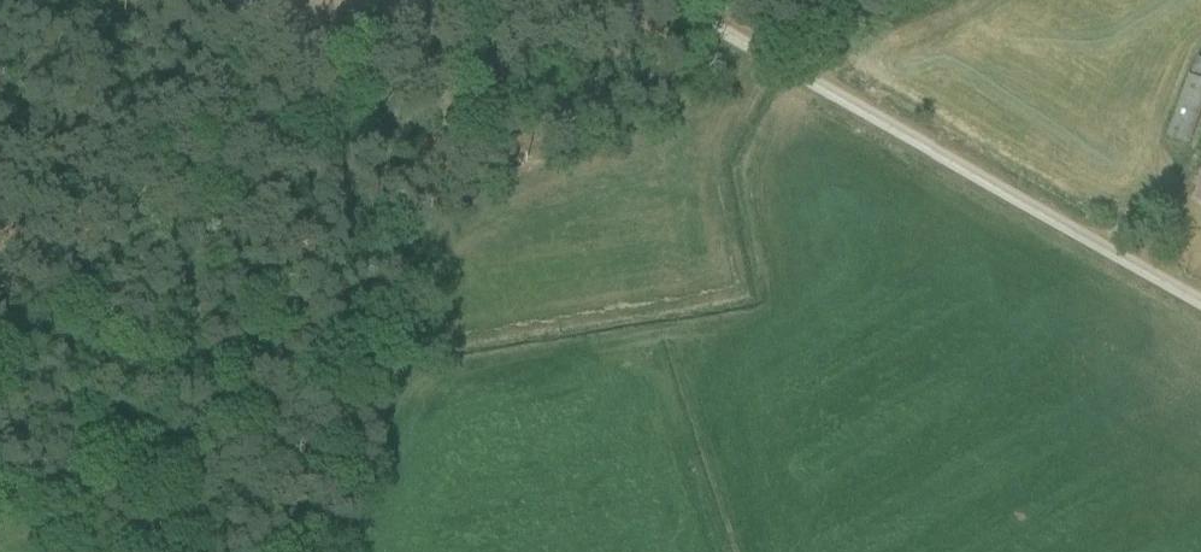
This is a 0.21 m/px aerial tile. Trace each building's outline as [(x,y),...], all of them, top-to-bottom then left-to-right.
[(1183,148),(1200,152),(1200,75),(1183,148)]
